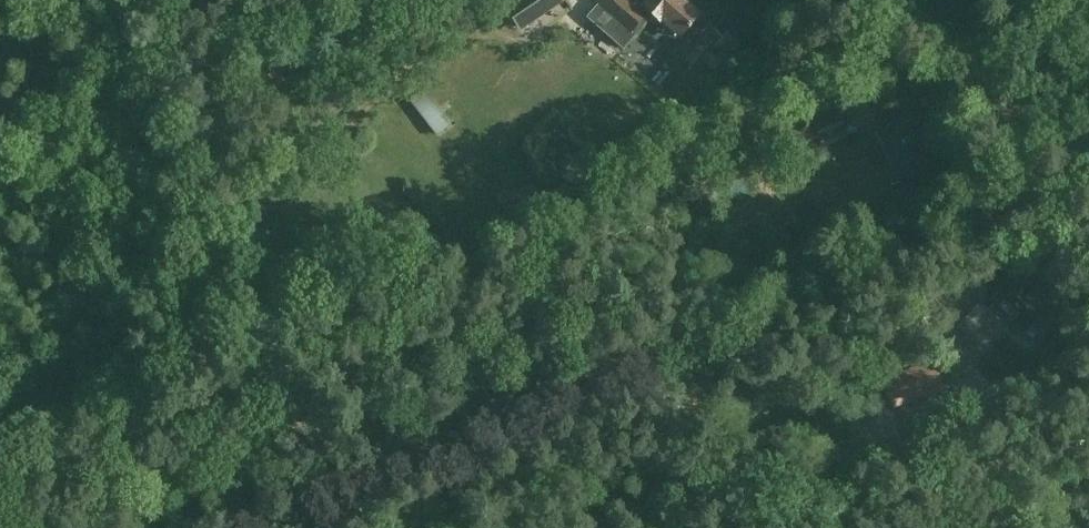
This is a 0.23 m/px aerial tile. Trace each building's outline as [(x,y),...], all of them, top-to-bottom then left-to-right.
[(504,6),(518,26),(557,0),(512,0),(504,6)] [(630,33),(645,17),(648,19),(651,16),(659,23),(662,19),(681,36),(699,16),(681,0),(643,0),(635,8),(626,0),(607,0),(601,6),(630,33)] [(411,103),(437,137),(451,126),(425,93),(411,103)] [(814,124),(822,144),(847,134),(839,114),(814,124)] [(879,135),(897,174),(922,163),(904,124),(879,135)] [(1011,318),(1024,330),(1031,323),(1042,333),(1055,320),(1047,312),(1044,314),(1027,297),(1029,294),(1018,284),(987,315),(980,308),(961,328),(982,348),(1011,318)] [(932,364),(883,384),(893,408),(942,389),(932,364)] [(857,390),(866,419),(888,411),(878,383),(857,390)] [(889,413),(849,428),(853,440),(864,436),(868,447),(897,436),(889,413)]
